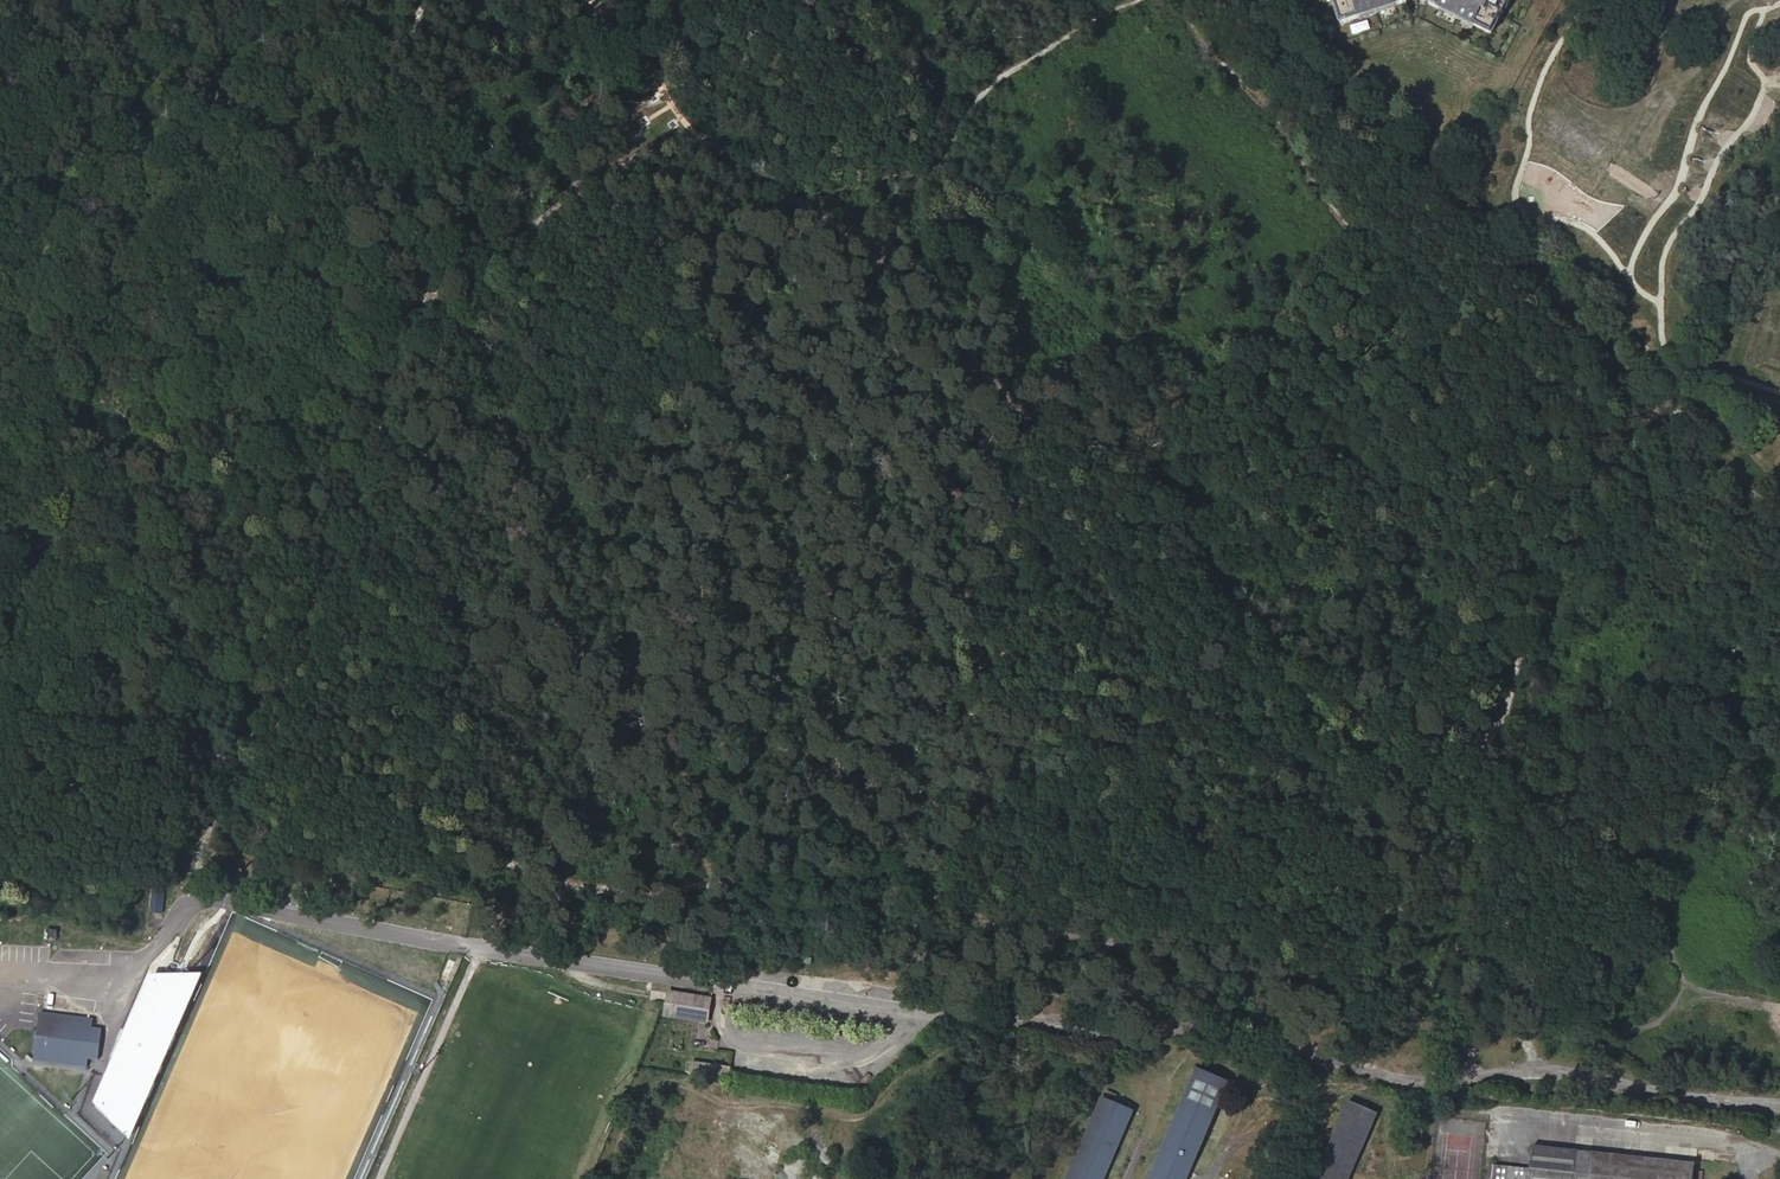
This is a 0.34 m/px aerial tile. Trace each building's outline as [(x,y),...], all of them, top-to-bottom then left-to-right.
[(1337,4),(1333,6),(1339,26),(1358,20),(1357,15),(1364,13),(1364,15),(1386,7),(1385,5),(1392,3),(1393,7),(1404,3),(1404,0),(1335,0),(1337,4)] [(1509,0),(1508,0),(1428,0),(1427,4),(1438,9),(1439,6),(1447,10),(1446,12),(1465,21),(1467,20),(1473,23),(1472,26),(1490,35),(1498,17),(1494,14),(1497,9),(1503,12),(1509,0)] [(150,1034),(158,1037),(161,1030),(157,1029),(157,1030),(152,1028),(172,979),(160,974),(151,982),(146,993),(106,1089),(107,1095),(128,1117),(130,1114),(146,1076),(134,1071),(150,1034)] [(101,1103),(128,1130),(134,1116),(130,1114),(128,1117),(107,1095),(106,1089),(146,993),(143,992),(98,1096),(100,1102),(101,1103)] [(710,999),(669,992),(667,999),(664,1016),(707,1022),(710,999)] [(92,1031),(93,1020),(42,1015),(37,1061),(89,1066),(90,1057),(99,1058),(101,1032),(92,1031)] [(1227,1082),(1211,1076),(1196,1070),(1150,1178),(1185,1178),(1188,1173),(1227,1082)] [(1132,1111),(1101,1098),(1067,1178),(1103,1178),(1132,1111)] [(1377,1113),(1348,1101),(1315,1178),(1348,1178),(1353,1168),(1377,1113)] [(1532,1145),(1529,1168),(1528,1178),(1692,1178),(1694,1162),(1532,1145)] [(1529,1168),(1493,1165),(1491,1178),(1528,1178),(1529,1168)]
